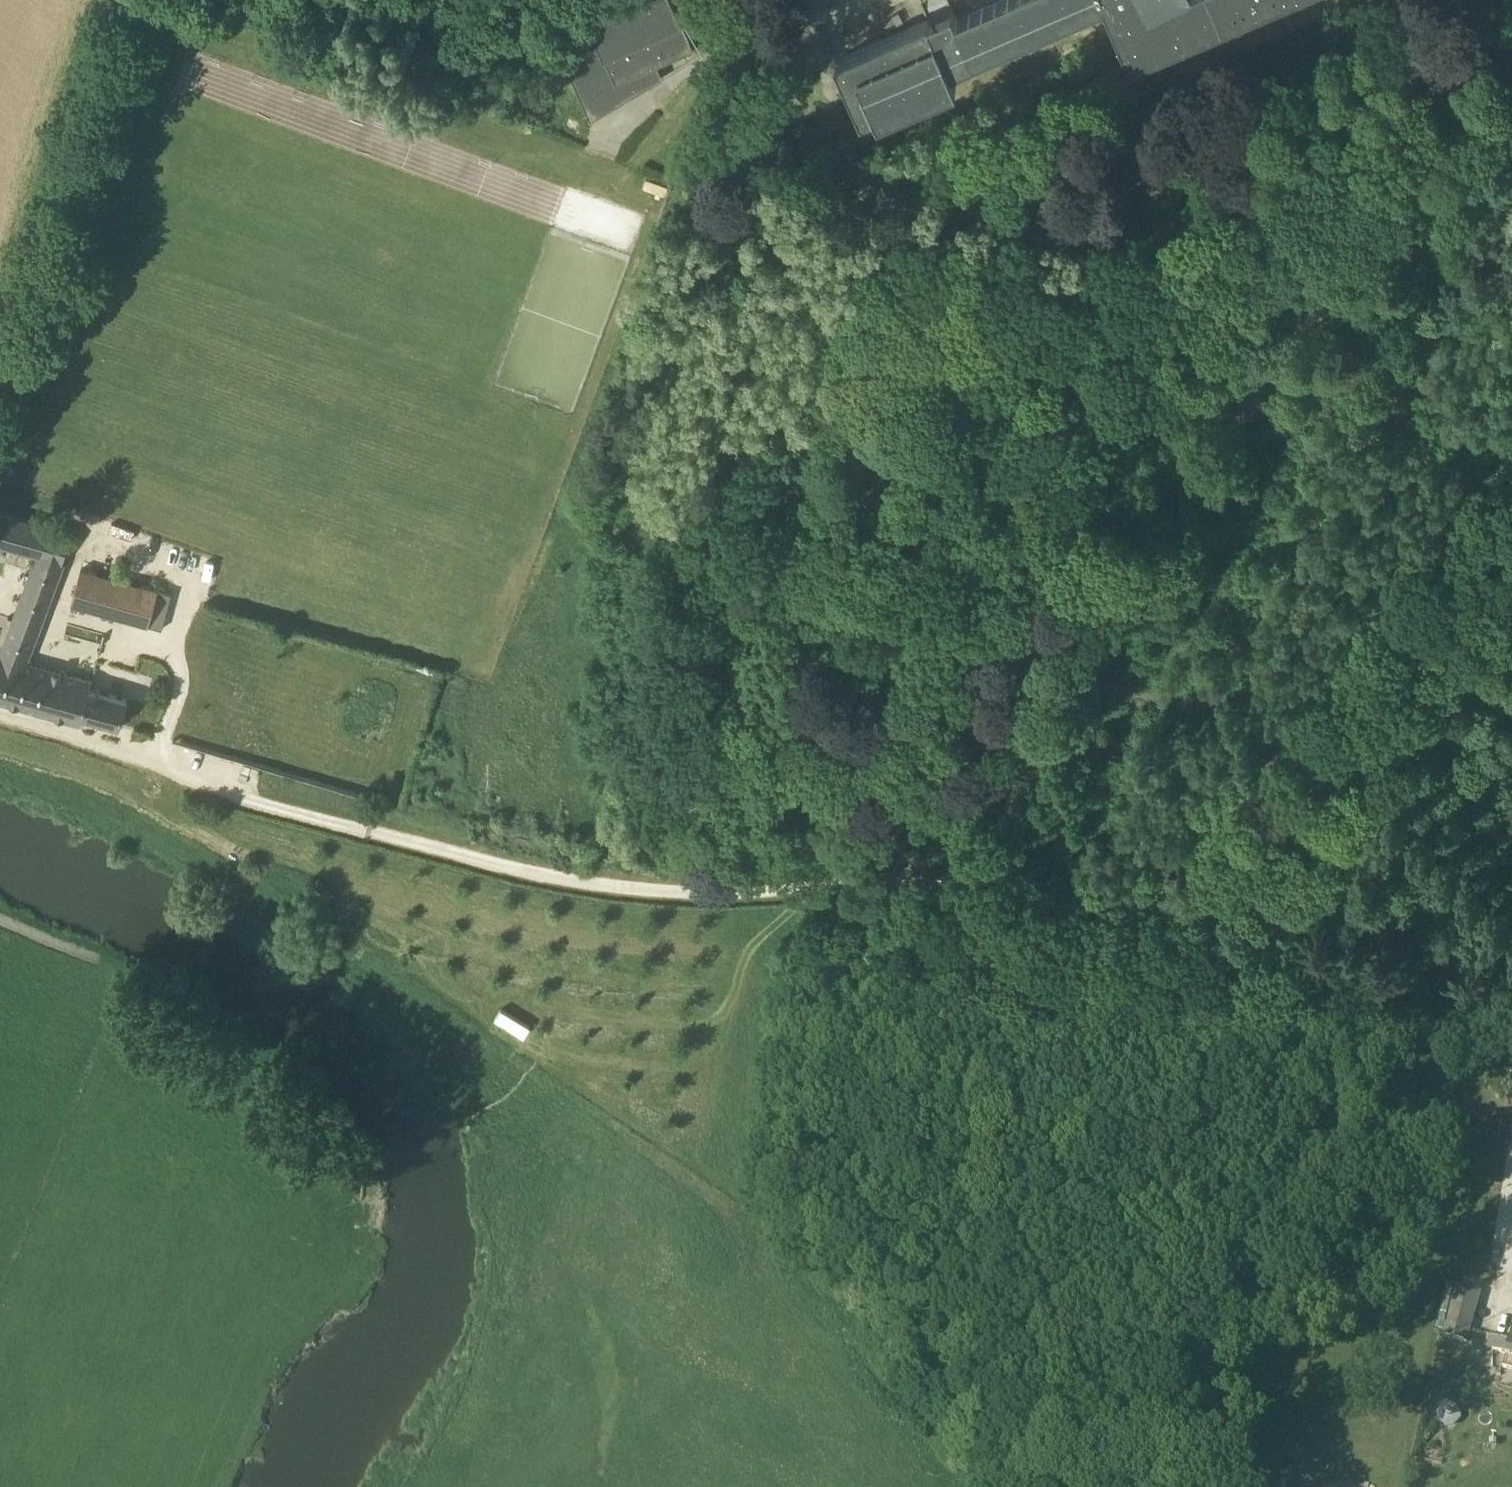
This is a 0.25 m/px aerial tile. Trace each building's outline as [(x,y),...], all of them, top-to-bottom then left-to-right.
[(591,121),(647,88),(646,85),(662,75),(658,66),(694,50),(673,0),(613,0),(585,12),(599,45),(565,60),(591,121)] [(969,12),(956,17),(953,9),(930,19),(928,20),(836,60),(858,109),(857,109),(861,119),(863,118),(876,112),(878,117),(957,83),(951,69),(975,59),(974,59),(1105,2),(1119,37),(1131,65),(1133,64),(1133,63),(1279,0),(964,0),(969,12)] [(10,516),(0,513),(0,543),(39,554),(1,656),(0,655),(0,700),(81,723),(83,715),(121,726),(128,699),(90,688),(92,680),(28,662),(76,535),(10,516)] [(173,597),(140,587),(81,569),(71,604),(162,632),(170,607),(173,597)] [(1481,1293),(1456,1286),(1444,1336),(1466,1342),(1481,1293)] [(1510,1341),(1496,1337),(1492,1350),(1506,1354),(1503,1365),(1511,1368),(1511,1333),(1510,1341)]
